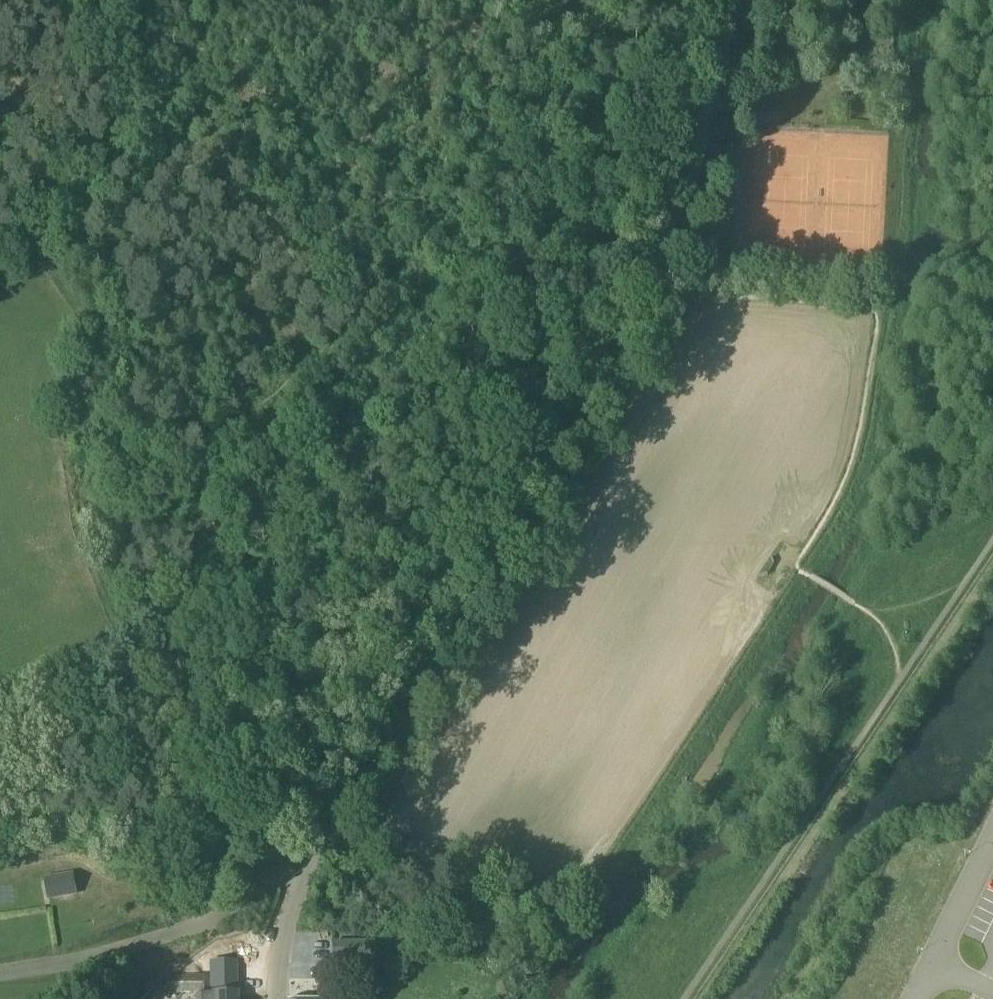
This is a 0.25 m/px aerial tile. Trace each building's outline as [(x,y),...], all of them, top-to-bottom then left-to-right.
[(48,901),(79,895),(75,872),(44,877),(48,901)] [(332,961),(352,960),(364,960),(364,946),(332,946),(332,961)] [(199,976),(199,962),(182,962),(183,977),(167,977),(167,994),(202,994),(202,976),(199,976)] [(165,989),(155,982),(144,998),(158,998),(165,989)]
